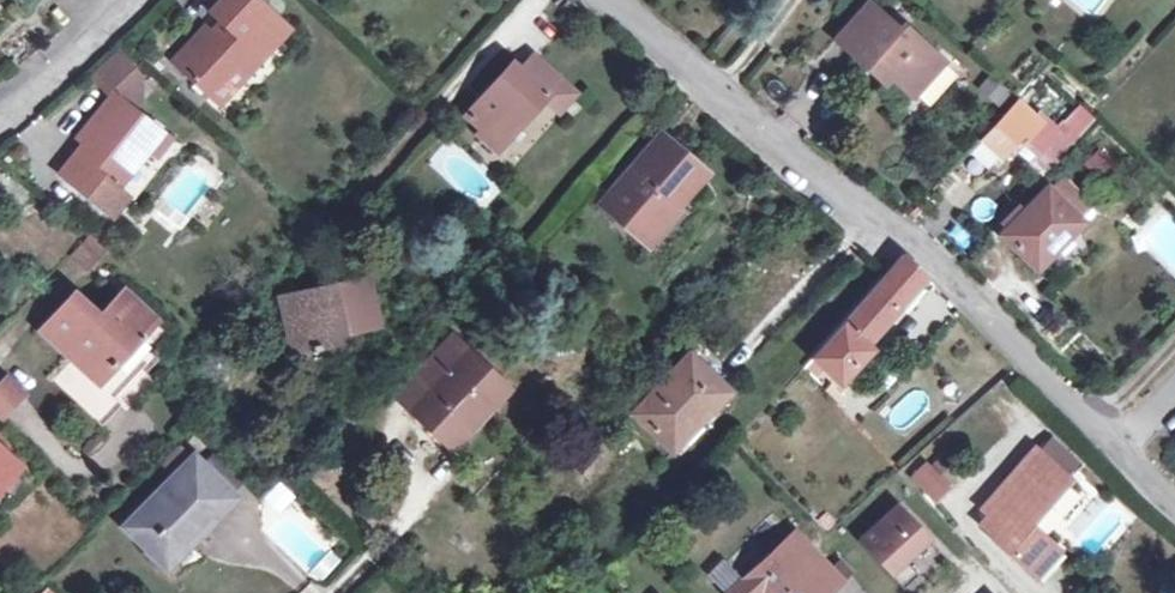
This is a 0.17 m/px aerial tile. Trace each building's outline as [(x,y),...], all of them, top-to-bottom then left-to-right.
[(245,73),(284,29),(253,0),(223,0),(213,10),(224,21),(209,36),(203,30),(174,60),(212,96),(231,74),(237,67),(245,73)] [(925,72),(941,55),(907,27),(901,34),(870,5),(837,42),(868,70),(875,63),(912,95),(929,77),(925,72)] [(116,53),(89,77),(104,94),(106,92),(131,71),(116,53)] [(945,59),(941,55),(925,72),(929,77),(945,59)] [(467,115),(481,128),(478,131),(498,148),(543,97),(557,110),(573,93),(532,58),(521,71),(513,64),(467,115)] [(238,79),(245,73),(237,67),(231,74),(238,79)] [(111,95),(131,111),(140,100),(131,71),(106,92),(111,95)] [(118,188),(160,134),(131,111),(111,95),(82,133),(88,138),(84,144),(60,174),(88,197),(112,215),(128,196),(118,188)] [(981,140),(1000,156),(1011,144),(1015,147),(1025,137),(1038,123),(1034,119),(1017,103),(981,140)] [(1039,115),(1034,119),(1038,123),(1025,137),(1045,156),(1063,135),(1066,138),(1071,141),(1089,122),(1078,112),(1062,128),(1064,130),(1059,134),(1039,115)] [(78,138),(84,144),(88,138),(82,133),(78,138)] [(168,140),(160,134),(150,147),(158,153),(168,140)] [(1063,135),(1045,156),(1048,159),(1066,138),(1063,135)] [(639,221),(653,233),(676,206),(671,203),(698,172),(658,138),(604,202),(634,228),(639,221)] [(1083,167),(1106,189),(1121,174),(1098,152),(1083,167)] [(1068,182),(1054,196),(1077,218),(1090,203),(1068,182)] [(1077,218),(1054,196),(1047,190),(1004,233),(1036,267),(1080,221),(1077,218)] [(648,239),(653,233),(639,221),(634,228),(648,239)] [(86,269),(106,246),(91,231),(86,237),(69,255),(86,269)] [(839,385),(871,350),(867,344),(926,278),(900,255),(812,357),(839,385)] [(280,298),(293,352),(339,341),(338,335),(377,326),(366,279),(280,298)] [(123,291),(113,302),(146,331),(156,320),(123,291)] [(146,331),(113,302),(99,317),(73,296),(40,332),(70,360),(97,384),(146,331)] [(396,397),(451,449),(506,389),(449,338),(396,397)] [(634,414),(670,447),(704,412),(707,413),(727,393),(689,356),(634,414)] [(97,384),(70,360),(51,382),(98,424),(117,402),(97,384)] [(0,384),(0,419),(2,421),(24,397),(5,379),(0,384)] [(1050,438),(1039,452),(1065,473),(1076,460),(1050,438)] [(172,475),(190,457),(177,445),(159,463),(172,475)] [(1039,452),(1034,448),(982,510),(989,516),(981,526),(996,539),(995,540),(1038,577),(1059,551),(1029,525),(1070,478),(1065,473),(1039,452)] [(16,466),(0,451),(0,485),(16,466)] [(211,456),(200,468),(226,493),(238,481),(211,456)] [(945,457),(931,470),(946,486),(960,473),(945,457)] [(128,526),(166,563),(231,497),(226,493),(200,468),(192,461),(128,526)] [(946,486),(931,470),(926,465),(913,477),(936,501),(949,489),(946,486)] [(898,506),(859,542),(902,588),(917,574),(904,560),(927,538),(898,506)] [(827,573),(790,534),(742,578),(727,560),(710,576),(725,592),(823,592),(835,581),(827,573)] [(827,573),(835,581),(845,572),(837,563),(827,573)]
